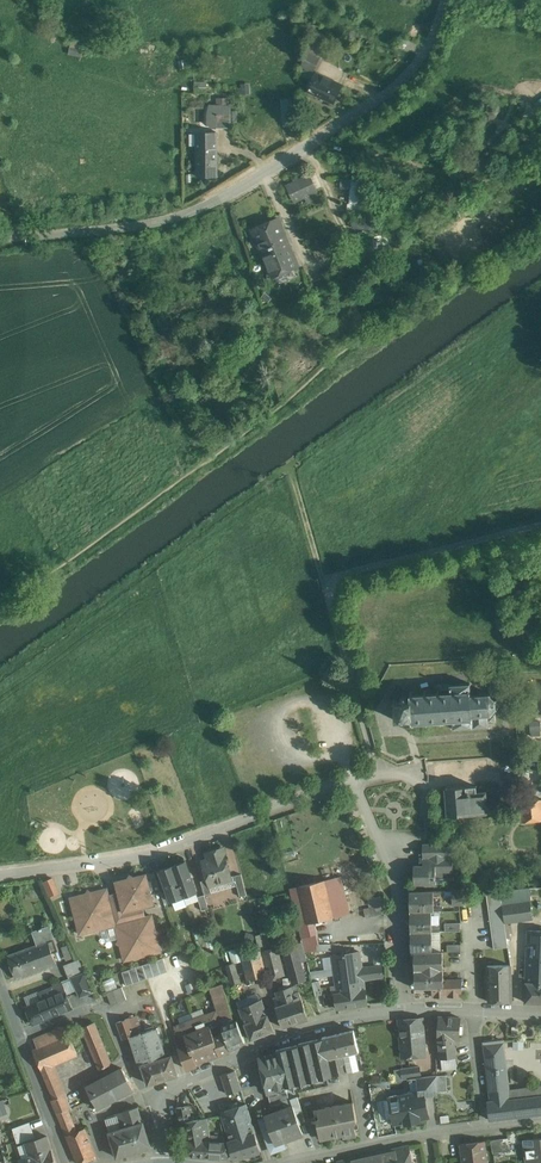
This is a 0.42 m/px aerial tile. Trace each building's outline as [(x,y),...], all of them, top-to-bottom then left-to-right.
[(94,31),(110,31),(110,20),(94,20),(94,31)] [(305,38),(304,51),(307,52),(316,56),(321,45),(305,38)] [(307,52),(301,65),(314,71),(320,58),(316,56),(307,52)] [(310,84),(316,72),(314,71),(301,65),(301,77),(310,84)] [(343,85),(316,72),(310,84),(307,91),(334,103),(343,85)] [(194,81),(194,92),(207,92),(207,81),(194,81)] [(295,125),(294,97),(282,97),(283,125),(295,125)] [(206,114),(206,128),(231,128),(231,105),(209,104),(206,114)] [(217,132),(197,133),(198,176),(217,175),(217,132)] [(310,175),(288,185),(295,200),(306,196),(308,201),(319,196),(310,175)] [(362,189),(351,188),(350,204),(361,205),(362,189)] [(278,218),(252,228),(264,257),(265,257),(290,246),(278,218)] [(378,237),(369,240),(372,249),(381,245),(378,237)] [(265,257),(264,257),(273,276),(298,266),(290,246),(265,257)] [(451,684),(437,685),(438,694),(427,695),(426,691),(424,691),(424,695),(413,695),(413,692),(410,692),(410,696),(410,701),(407,702),(407,699),(405,697),(402,697),(400,699),(400,702),(397,702),(395,700),(394,702),(396,704),(397,717),(395,719),(396,721),(398,719),(411,718),(411,723),(412,723),(412,727),(415,727),(414,723),(426,722),(426,726),(428,725),(428,722),(439,721),(440,725),(442,724),(442,721),(453,720),(454,727),(453,729),(455,730),(456,728),(471,727),(471,728),(473,728),(473,727),(488,726),(489,727),(491,726),(489,724),(496,723),(495,714),(493,714),(492,713),(496,709),(498,709),(498,707),(497,707),(496,701),(498,700),(497,698),(495,699),(491,695),(491,693),(490,692),(489,694),(482,694),(482,693),(480,693),(480,694),(473,695),(473,693),(471,693),(471,685),(472,684),(470,683),(469,684),(452,685),(451,684)] [(529,720),(530,733),(540,732),(540,727),(540,720),(529,720)] [(477,786),(447,788),(449,816),(469,814),(488,812),(487,791),(477,791),(477,786)] [(509,807),(509,794),(500,794),(500,807),(509,807)] [(520,802),(522,822),(540,820),(540,800),(520,802)] [(452,843),(440,844),(439,842),(434,842),(430,843),(429,844),(423,844),(423,858),(420,858),(420,865),(414,865),(414,884),(443,884),(443,872),(453,872),(452,843)] [(213,851),(222,882),(233,878),(223,848),(213,851)] [(222,882),(213,851),(207,853),(209,860),(202,862),(208,879),(209,885),(222,882)] [(197,892),(185,861),(173,865),(184,897),(197,892)] [(173,865),(160,870),(171,902),(184,897),(173,865)] [(134,877),(130,875),(128,878),(116,881),(118,892),(109,895),(107,888),(91,892),(88,890),(86,893),(70,897),(80,934),(96,930),(99,932),(101,929),(115,925),(119,940),(117,943),(120,945),(124,961),(161,952),(157,936),(159,933),(156,931),(152,915),(146,916),(143,907),(154,904),(146,873),(134,877)] [(242,876),(235,878),(237,885),(241,896),(247,894),(242,876)] [(336,877),(324,880),(333,917),(345,914),(336,877)] [(52,878),(45,881),(51,895),(59,892),(52,878)] [(222,882),(209,885),(212,893),(237,885),(235,878),(233,878),(222,882)] [(208,879),(201,881),(205,895),(212,893),(209,885),(208,879)] [(324,880),(299,886),(308,924),(318,921),(333,917),(324,880)] [(308,924),(299,886),(290,888),(302,938),(316,934),(321,933),(318,921),(308,924)] [(500,888),(486,890),(495,949),(509,947),(505,922),(503,905),(500,888)] [(529,888),(500,888),(503,905),(530,901),(529,888)] [(468,904),(467,890),(453,891),(453,905),(468,904)] [(434,891),(410,892),(410,912),(432,911),(432,912),(434,911),(434,891)] [(205,895),(198,897),(202,910),(209,908),(205,895)] [(530,901),(503,905),(505,922),(532,918),(530,901)] [(432,911),(410,912),(411,932),(432,932),(432,912),(432,911)] [(461,922),(445,923),(445,931),(461,931),(461,922)] [(27,949),(35,970),(56,963),(53,953),(59,951),(50,925),(32,931),(37,945),(27,949)] [(529,930),(528,950),(540,950),(540,931),(529,930)] [(267,933),(257,935),(259,942),(260,945),(270,942),(268,938),(274,936),(272,931),(267,932),(267,933)] [(432,932),(411,932),(411,952),(414,952),(433,952),(432,932)] [(173,935),(164,937),(166,946),(175,944),(173,935)] [(184,935),(178,937),(182,951),(189,948),(184,935)] [(303,943),(297,945),(300,955),(306,954),(303,943)] [(297,945),(283,948),(292,981),(306,978),(300,955),(297,945)] [(278,946),(263,951),(270,979),(285,975),(278,946)] [(229,950),(232,963),(243,960),(241,954),(240,947),(229,950)] [(35,970),(27,949),(7,956),(15,977),(35,970)] [(261,949),(241,954),(243,960),(248,979),(267,975),(261,949)] [(528,950),(527,983),(540,983),(540,950),(528,950)] [(360,952),(332,956),(336,986),(338,994),(365,990),(364,980),(362,967),(360,952)] [(433,952),(414,952),(415,988),(432,988),(444,987),(444,978),(443,952),(433,952)] [(163,958),(156,960),(161,974),(168,972),(163,958)] [(79,959),(64,965),(70,979),(72,978),(85,973),(79,959)] [(156,960),(150,963),(154,976),(161,974),(156,960)] [(150,963),(143,965),(147,979),(154,976),(150,963)] [(234,963),(226,965),(232,984),(240,982),(234,963)] [(142,965),(136,967),(140,981),(147,979),(142,965)] [(512,965),(488,966),(488,984),(512,983),(512,965)] [(362,967),(364,980),(383,977),(382,966),(362,967)] [(136,967),(129,970),(134,983),(140,981),(136,967)] [(129,970),(122,972),(127,986),(134,983),(129,970)] [(85,973),(72,978),(80,998),(93,992),(85,973)] [(462,979),(447,979),(446,980),(444,978),(444,987),(432,988),(433,996),(434,996),(434,997),(447,997),(447,995),(448,995),(448,997),(461,996),(461,995),(462,995),(462,979)] [(319,981),(312,982),(315,996),(322,994),(319,981)] [(61,983),(38,992),(42,1000),(44,999),(65,991),(61,983)] [(512,1002),(512,983),(500,984),(500,1002),(512,1002)] [(527,983),(526,1002),(540,1003),(540,983),(527,983)] [(229,1009),(221,984),(210,988),(218,1012),(229,1009)] [(500,1002),(500,984),(488,984),(488,1002),(500,1002)] [(299,991),(295,992),(293,986),(285,989),(296,1023),(309,1019),(299,991)] [(122,987),(115,990),(119,1002),(127,999),(122,987)] [(296,1023),(285,989),(276,992),(280,1005),(276,1006),(283,1027),(296,1023)] [(115,990),(107,993),(112,1005),(119,1002),(115,990)] [(338,994),(335,994),(337,1009),(367,1004),(365,990),(338,994)] [(44,999),(52,1017),(72,1009),(65,991),(44,999)] [(42,1000),(38,992),(25,998),(28,1006),(42,1000)] [(237,1002),(240,1008),(262,999),(259,993),(237,1002)] [(52,1017),(44,999),(42,1000),(28,1006),(26,1007),(33,1025),(52,1017)] [(262,999),(240,1008),(245,1023),(268,1015),(262,999)] [(229,1009),(218,1012),(222,1026),(227,1024),(226,1021),(232,1019),(229,1009)] [(201,1017),(214,1054),(219,1052),(219,1054),(231,1049),(230,1049),(222,1026),(216,1011),(201,1017)] [(268,1015),(245,1023),(251,1039),(274,1030),(268,1015)] [(137,1016),(117,1022),(123,1039),(130,1037),(141,1034),(140,1032),(139,1032),(139,1030),(141,1029),(137,1016)] [(461,1018),(439,1016),(438,1038),(441,1058),(456,1056),(454,1039),(460,1039),(461,1018)] [(214,1054),(201,1017),(187,1022),(200,1059),(205,1057),(208,1059),(210,1055),(214,1054)] [(423,1017),(399,1019),(400,1038),(424,1036),(423,1017)] [(232,1019),(226,1021),(227,1024),(222,1026),(230,1049),(246,1042),(237,1021),(233,1022),(232,1019)] [(113,1063),(95,1022),(83,1028),(101,1068),(113,1063)] [(200,1059),(187,1022),(176,1026),(183,1047),(179,1049),(186,1068),(197,1064),(196,1060),(200,1059)] [(66,1025),(34,1039),(38,1047),(69,1034),(66,1025)] [(141,1034),(130,1037),(139,1066),(143,1065),(167,1057),(157,1028),(141,1034)] [(354,1030),(323,1037),(328,1059),(328,1058),(355,1052),(359,1051),(354,1030)] [(38,1047),(33,1049),(42,1070),(54,1065),(78,1055),(69,1034),(38,1047)] [(424,1036),(400,1038),(402,1057),(426,1056),(424,1036)] [(299,1045),(312,1098),(323,1096),(319,1079),(332,1076),(328,1058),(328,1059),(323,1037),(323,1038),(299,1044),(299,1045)] [(509,1090),(505,1057),(506,1057),(504,1042),(503,1040),(492,1041),(490,1042),(484,1042),(485,1044),(484,1045),(491,1101),(488,1102),(491,1119),(540,1113),(540,1086),(509,1090)] [(312,1098),(299,1045),(277,1050),(278,1054),(285,1087),(286,1087),(298,1084),(302,1100),(312,1098)] [(355,1052),(328,1058),(332,1076),(348,1072),(359,1069),(355,1052)] [(278,1054),(260,1059),(268,1091),(269,1097),(288,1093),(286,1087),(285,1087),(278,1054)] [(167,1057),(143,1065),(149,1084),(178,1075),(171,1056),(167,1057)] [(66,1094),(54,1065),(42,1070),(54,1099),(66,1094)] [(419,1066),(403,1069),(403,1076),(420,1074),(419,1066)] [(122,1068),(87,1087),(98,1108),(134,1089),(122,1068)] [(235,1070),(222,1075),(228,1094),(241,1090),(235,1070)] [(437,1075),(429,1076),(430,1095),(438,1094),(438,1092),(437,1075)] [(447,1075),(437,1075),(438,1092),(447,1091),(447,1075)] [(408,1095),(412,1122),(420,1120),(419,1118),(428,1116),(424,1092),(412,1094),(412,1091),(408,1092),(408,1095)] [(447,1091),(438,1092),(438,1094),(438,1100),(448,1100),(447,1091)] [(288,1093),(269,1097),(271,1106),(289,1100),(288,1093)] [(54,1099),(51,1100),(57,1113),(68,1109),(71,1107),(66,1094),(54,1099)] [(412,1122),(408,1095),(390,1099),(380,1101),(382,1111),(392,1109),(394,1123),(395,1122),(395,1121),(405,1119),(406,1123),(412,1122)] [(298,1097),(290,1099),(293,1106),(296,1113),(302,1110),(298,1097)] [(0,1100),(0,1116),(8,1113),(3,1099),(0,1100)] [(353,1103),(318,1110),(320,1119),(317,1120),(321,1138),(344,1134),(344,1137),(357,1134),(355,1122),(357,1122),(353,1103)] [(246,1104),(222,1112),(228,1132),(252,1124),(246,1104)] [(189,1105),(177,1107),(180,1131),(184,1130),(188,1155),(206,1156),(206,1140),(211,1141),(210,1135),(208,1118),(191,1120),(189,1105)] [(279,1111),(289,1138),(302,1133),(299,1123),(299,1122),(296,1113),(293,1106),(279,1111)] [(123,1112),(116,1114),(121,1129),(110,1132),(117,1156),(116,1156),(116,1157),(151,1147),(143,1122),(138,1107),(123,1112)] [(68,1109),(57,1113),(66,1136),(77,1131),(68,1109)] [(289,1138),(279,1111),(266,1116),(266,1117),(267,1116),(276,1142),(283,1140),(289,1138)] [(276,1142),(267,1116),(266,1117),(266,1116),(259,1119),(271,1151),(285,1145),(283,1140),(276,1142)] [(13,1128),(18,1142),(35,1136),(30,1122),(13,1128)] [(252,1124),(228,1132),(231,1140),(229,1141),(234,1159),(261,1151),(252,1124)] [(66,1136),(78,1162),(97,1157),(85,1128),(77,1131),(66,1136)] [(224,1136),(210,1135),(211,1141),(206,1140),(206,1156),(229,1158),(224,1136)] [(29,1156),(52,1148),(47,1136),(25,1143),(29,1156)] [(508,1138),(500,1139),(502,1152),(510,1151),(508,1138)] [(523,1146),(526,1162),(540,1161),(540,1138),(533,1139),(534,1145),(523,1146)] [(500,1139),(491,1140),(493,1153),(502,1152),(500,1139)] [(460,1144),(463,1162),(488,1162),(485,1141),(460,1144)] [(409,1145),(385,1151),(388,1162),(413,1162),(409,1145)] [(29,1156),(27,1157),(27,1158),(23,1160),(24,1162),(57,1162),(52,1148),(29,1156)] [(385,1151),(362,1156),(364,1162),(388,1162),(385,1151)]
